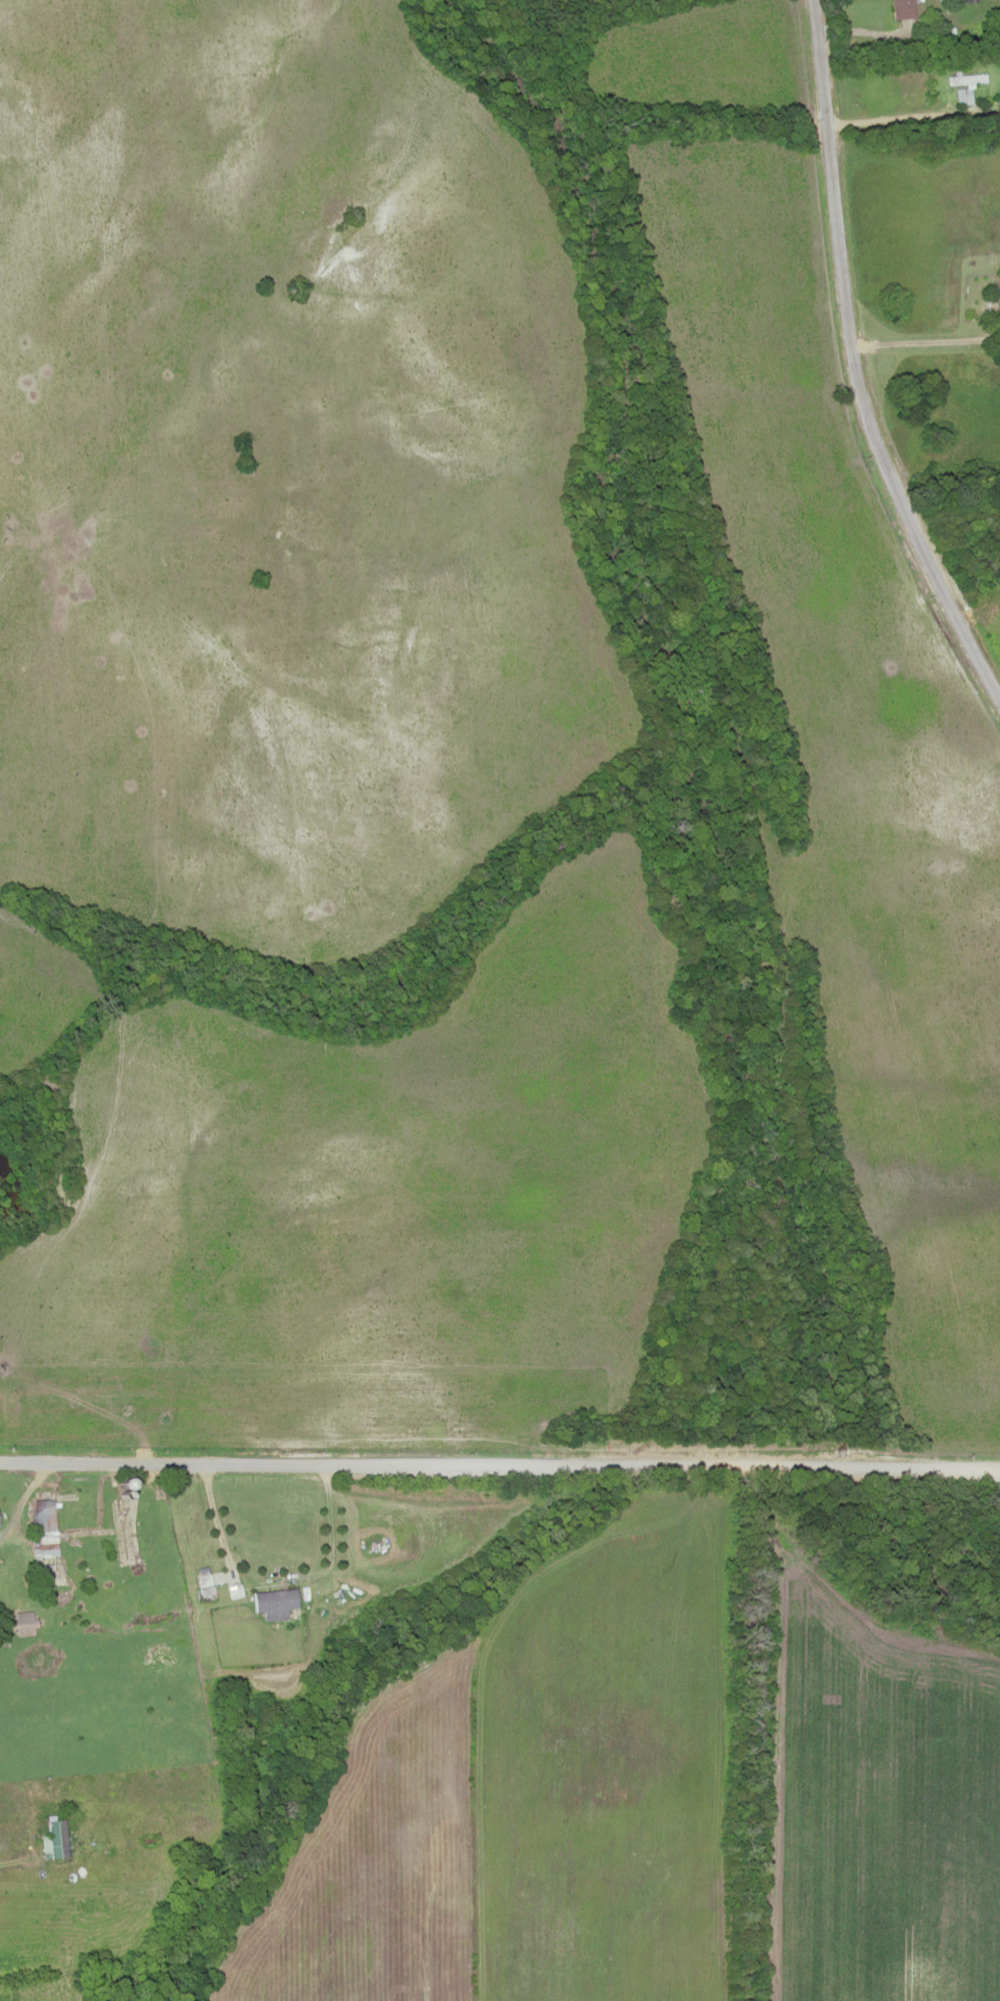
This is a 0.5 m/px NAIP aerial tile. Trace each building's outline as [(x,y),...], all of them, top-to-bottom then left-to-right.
[(913,0),(891,0),(891,18),(914,17),(913,0)] [(986,83),(986,74),(949,74),(949,83),(986,83)] [(995,286),(987,286),(987,316),(995,316),(995,286)] [(31,1529),(55,1529),(55,1499),(31,1499),(31,1529)] [(296,1608),(295,1589),(252,1592),(253,1611),(263,1611),(263,1620),(286,1619),(285,1608),(296,1608)] [(14,1612),(15,1635),(35,1634),(33,1611),(14,1612)] [(48,1836),(41,1837),(42,1851),(49,1851),(50,1858),(66,1858),(64,1819),(47,1820),(48,1836)]
